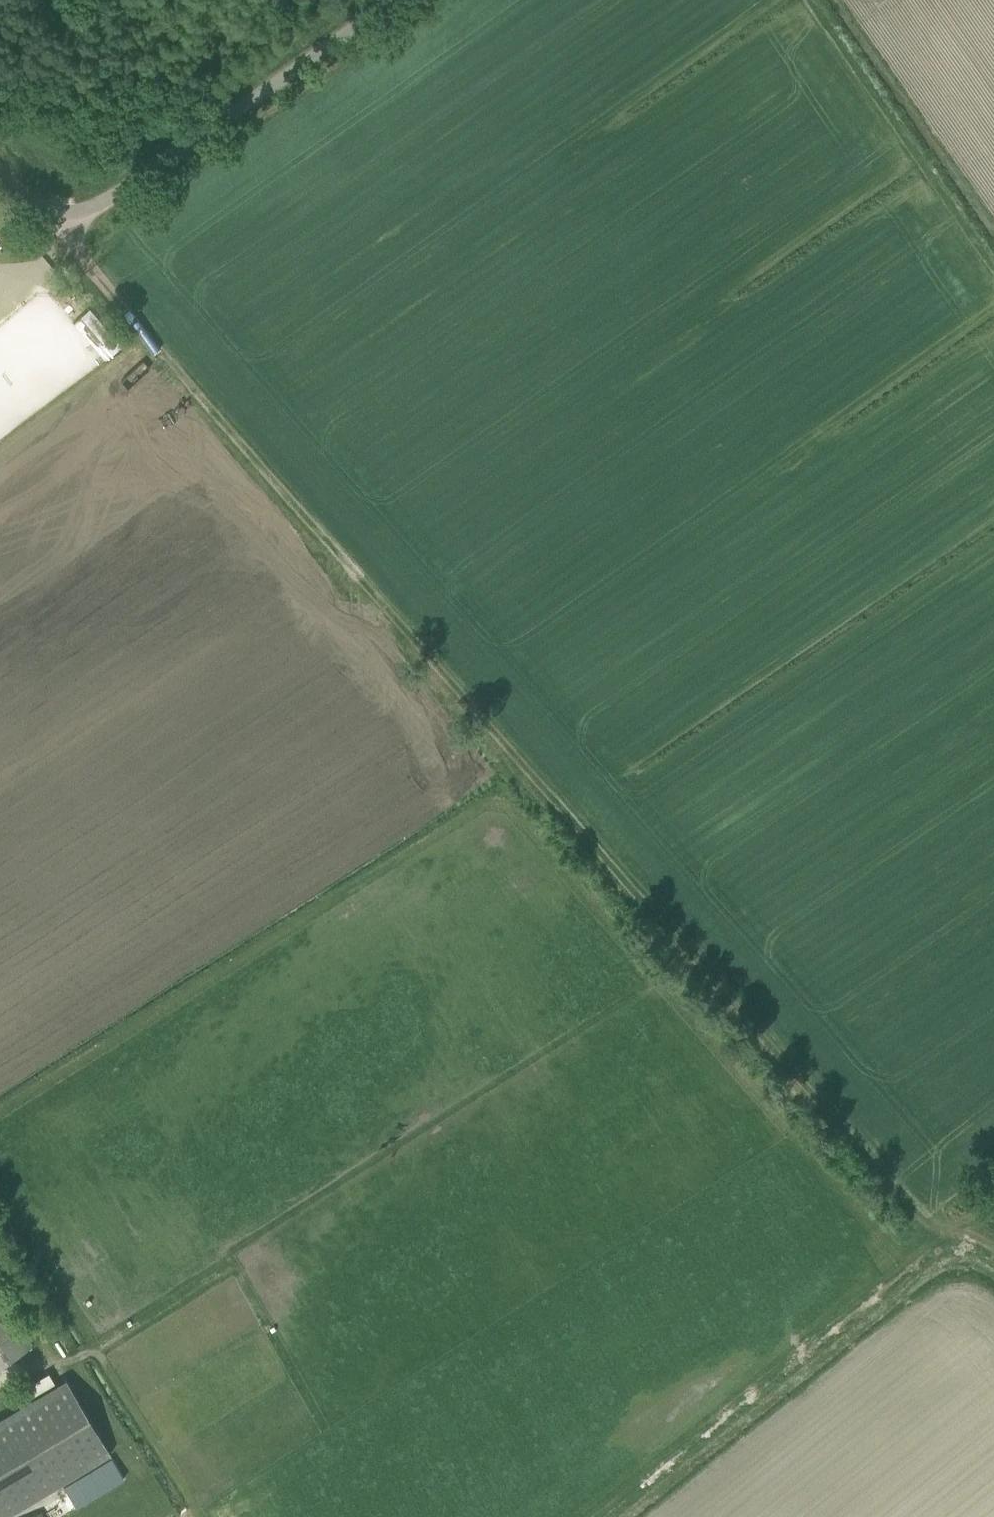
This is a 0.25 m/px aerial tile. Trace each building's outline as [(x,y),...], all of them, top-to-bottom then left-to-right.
[(32,1346),(0,1296),(0,1367),(32,1346)] [(111,1453),(67,1379),(0,1419),(0,1516),(4,1516),(111,1453)] [(124,1479),(112,1458),(64,1486),(76,1507),(124,1479)]
